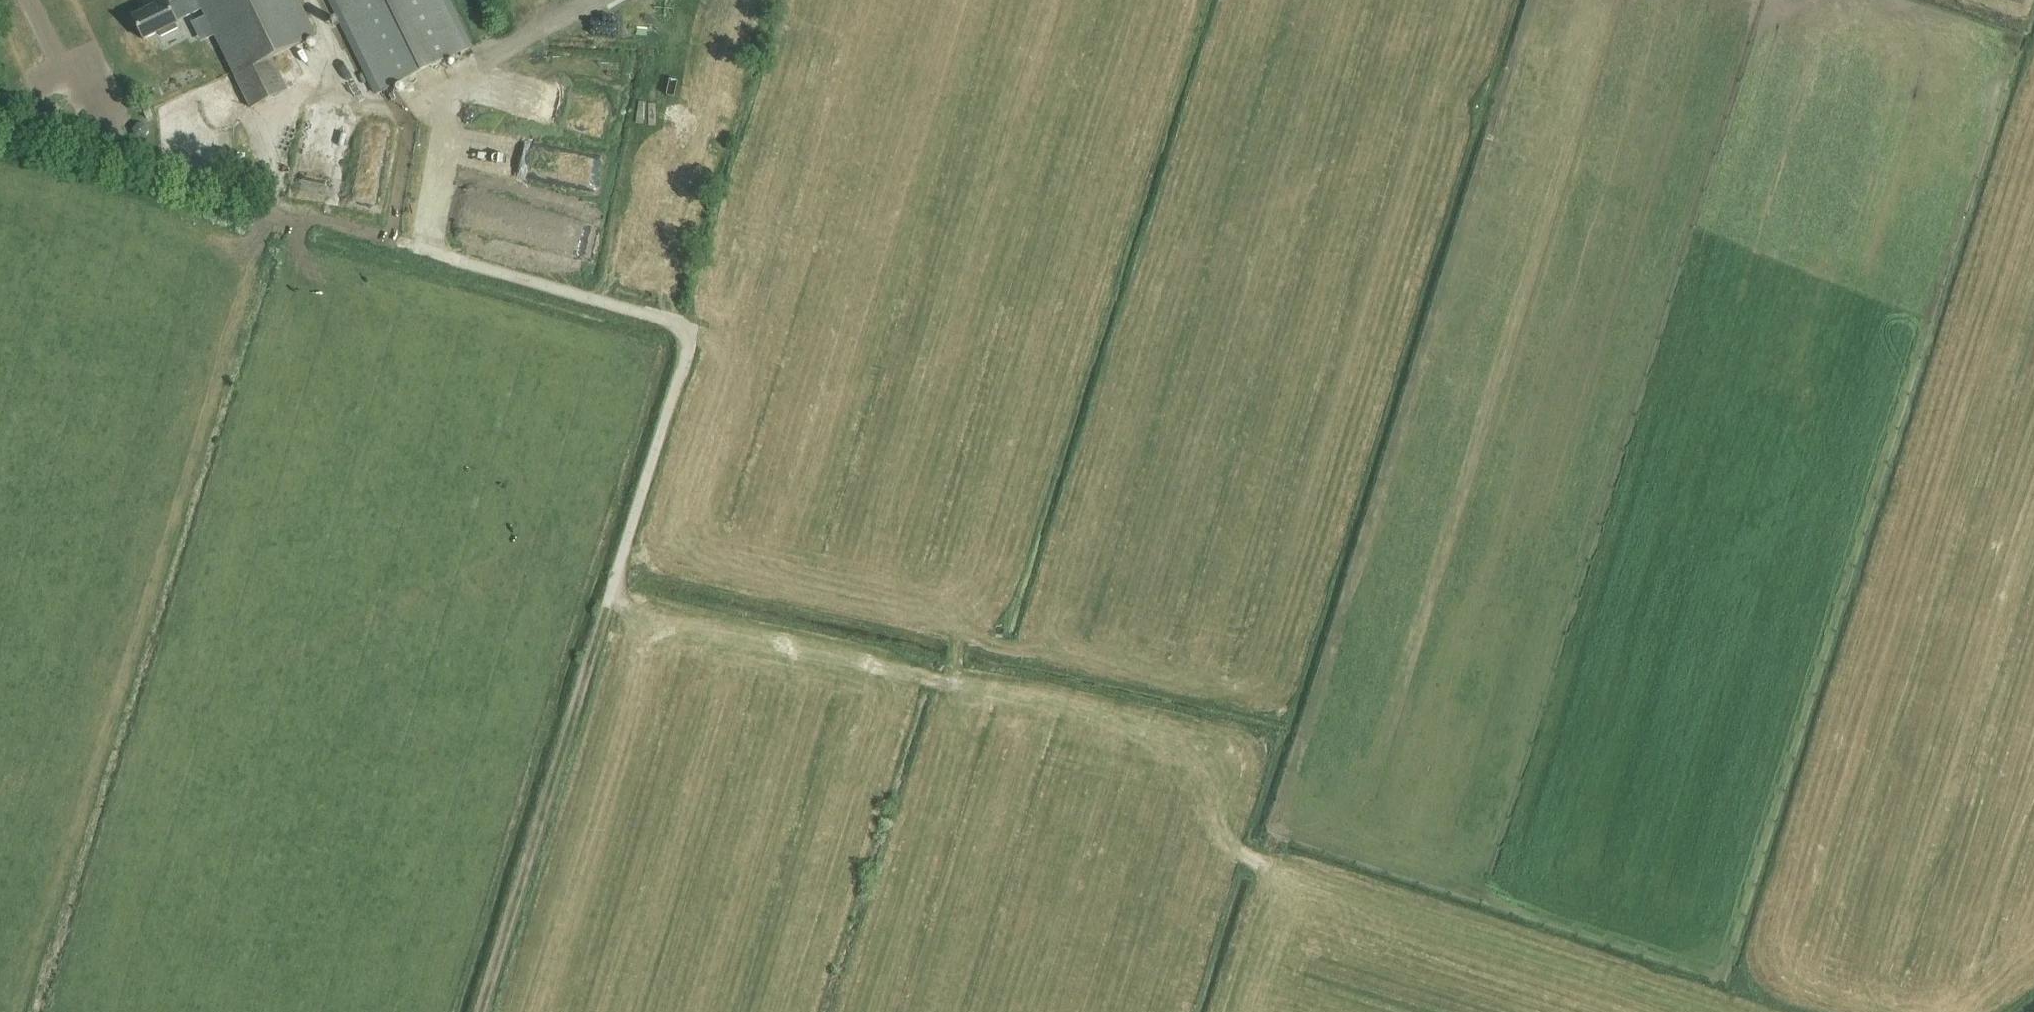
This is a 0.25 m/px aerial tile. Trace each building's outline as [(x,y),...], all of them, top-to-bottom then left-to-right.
[(297,0),(177,0),(168,4),(166,1),(131,17),(143,41),(177,24),(176,22),(201,10),(249,110),(285,93),(270,61),(315,39),(297,0)] [(377,95),(469,49),(445,0),(330,0),(377,95)] [(289,190),(322,199),(342,128),(310,119),(289,190)] [(148,133),(145,126),(137,125),(133,131),(136,138),(143,139),(148,133)]
